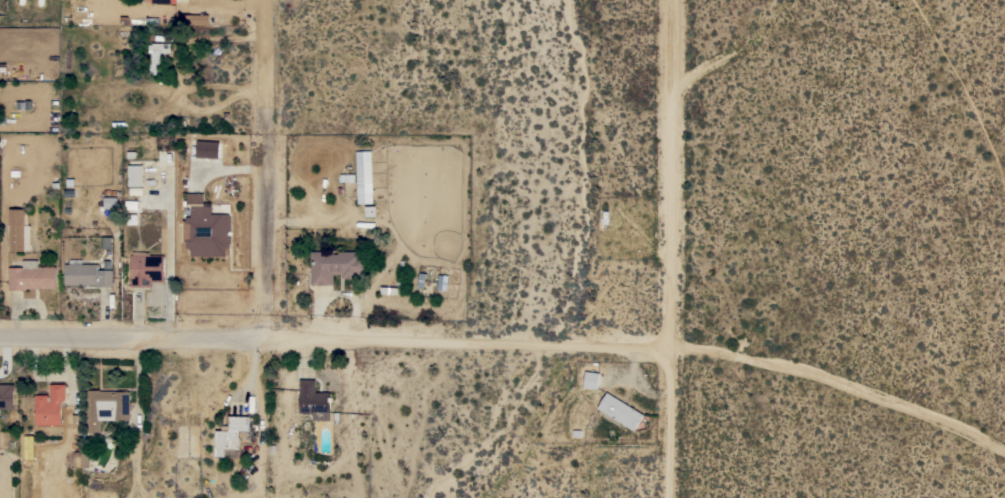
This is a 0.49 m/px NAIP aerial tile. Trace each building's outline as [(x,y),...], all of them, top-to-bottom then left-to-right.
[(193,25),(179,24),(180,14),(194,14),(193,25)] [(171,43),(171,53),(161,52),(161,74),(148,74),(148,63),(151,63),(151,52),(148,52),(149,44),(152,44),(152,43),(154,43),(154,35),(164,35),(164,43),(171,43)] [(220,142),(219,158),(196,157),(197,141),(220,142)] [(371,151),(373,203),(357,203),(356,151),(371,151)] [(143,165),(143,186),(128,186),(128,165),(143,165)] [(117,197),(117,208),(104,208),(104,197),(104,190),(110,189),(110,197),(117,197)] [(204,193),(204,204),(185,204),(185,201),(186,201),(187,193),(204,193)] [(230,247),(226,247),(226,256),(191,256),(191,248),(186,248),(186,242),(183,242),(183,220),(186,220),(186,217),(191,217),(191,205),(212,205),(212,214),(231,214),(230,247)] [(25,208),(25,211),(28,211),(28,223),(24,223),(24,225),(30,225),(30,250),(24,250),(24,251),(9,251),(9,208),(25,208)] [(310,251),(333,251),(333,254),(338,254),(338,251),(360,251),(360,258),(361,258),(364,262),(364,269),(361,272),(360,272),(360,274),(359,274),(359,278),(355,278),(346,279),(346,278),(342,278),(342,274),(333,274),(333,284),(326,284),(326,285),(318,285),(310,285),(310,251)] [(165,281),(151,281),(151,286),(130,286),(130,276),(131,276),(131,255),(132,255),(132,252),(150,252),(150,255),(165,255),(165,281)] [(65,264),(70,264),(70,259),(82,259),(82,264),(99,264),(99,270),(105,270),(105,264),(111,264),(111,270),(113,270),(113,286),(96,286),(96,285),(87,285),(87,286),(83,286),(83,285),(65,285),(65,264)] [(25,290),(8,290),(8,267),(23,267),(23,260),(38,260),(38,266),(56,266),(56,288),(25,288),(25,290)] [(448,276),(447,291),(437,290),(439,274),(448,276)] [(599,373),(597,389),(584,387),(586,371),(599,373)] [(313,420),(313,413),(299,413),(300,392),(299,392),(299,379),(315,379),(315,392),(330,392),(330,420),(313,420)] [(13,409),(0,409),(0,384),(14,384),(14,390),(13,390),(13,409)] [(50,384),(65,384),(65,400),(61,400),(61,403),(61,424),(35,425),(35,394),(47,394),(47,402),(50,402),(50,384)] [(130,391),(130,419),(101,419),(101,431),(88,431),(88,389),(100,389),(100,390),(130,391)] [(643,415),(634,430),(597,408),(607,392),(643,415)] [(221,430),(221,425),(229,425),(229,416),(249,416),(248,431),(248,437),(239,437),(238,449),(224,449),(224,456),(215,456),(215,430),(221,430)] [(80,453),(82,453),(82,447),(88,447),(88,452),(90,452),(90,467),(80,467),(80,453)]
